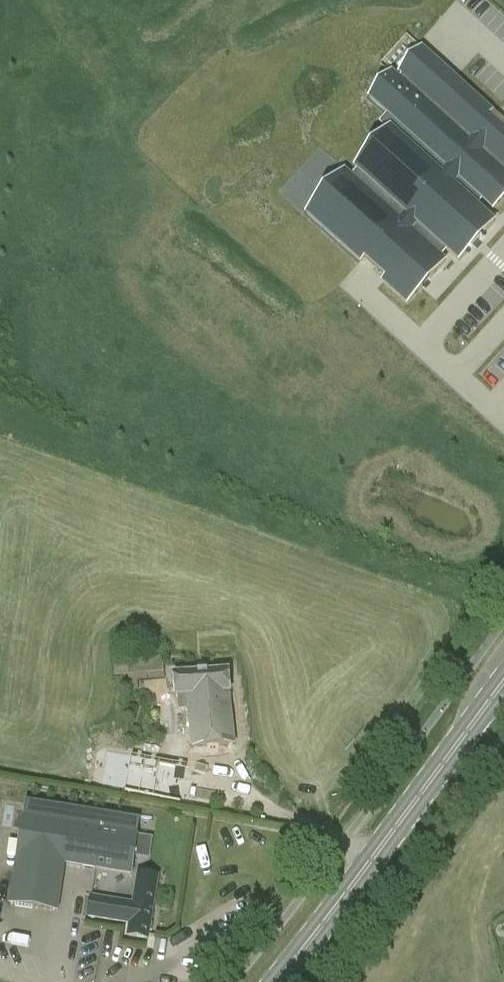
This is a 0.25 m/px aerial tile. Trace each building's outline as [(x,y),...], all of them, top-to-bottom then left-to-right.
[(385,71),(413,41),(405,34),(377,63),(385,71)] [(403,307),(419,289),(417,288),(423,281),(425,283),(441,265),(436,260),(443,253),(455,265),(462,258),(456,252),(463,245),(469,250),(477,241),(471,236),(478,228),(484,234),(491,227),(472,209),(479,202),(490,212),(503,198),(503,139),(498,134),(488,125),(484,121),(489,116),(453,82),(420,51),(398,75),(401,77),(397,81),(390,75),(368,99),(386,116),(377,126),(385,133),(379,140),(381,142),(360,166),(357,163),(354,166),(352,169),(354,172),(348,179),(341,173),(333,182),(336,184),(314,208),(311,205),(303,214),(354,261),(358,257),(383,280),(379,284),(403,307)] [(128,677),(129,686),(133,691),(138,690),(138,680),(164,678),(162,657),(114,661),(115,678),(128,677)] [(176,712),(188,711),(192,749),(234,745),(229,694),(230,694),(228,671),(173,676),(176,712)] [(138,836),(103,831),(23,818),(10,905),(57,913),(65,865),(97,870),(132,877),(138,836)] [(153,925),(150,922),(158,877),(145,875),(138,874),(133,905),(90,898),(87,917),(130,924),(128,937),(148,941),(149,934),(152,933),(153,925)]
